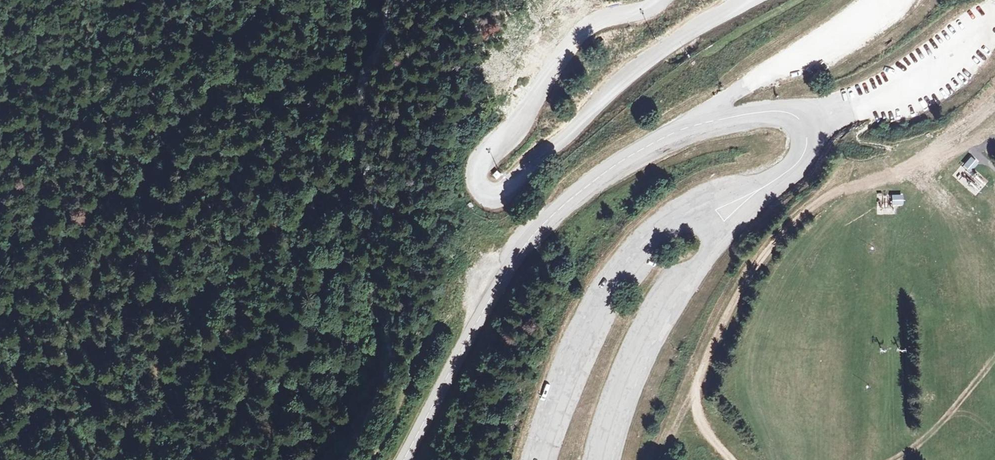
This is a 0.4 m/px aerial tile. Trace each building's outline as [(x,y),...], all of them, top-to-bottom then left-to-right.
[(975,162),(968,156),(962,163),(968,169),(975,162)] [(978,172),(965,185),(975,194),(987,182),(978,172)] [(902,194),(882,194),(882,203),(901,203),(902,194)]
